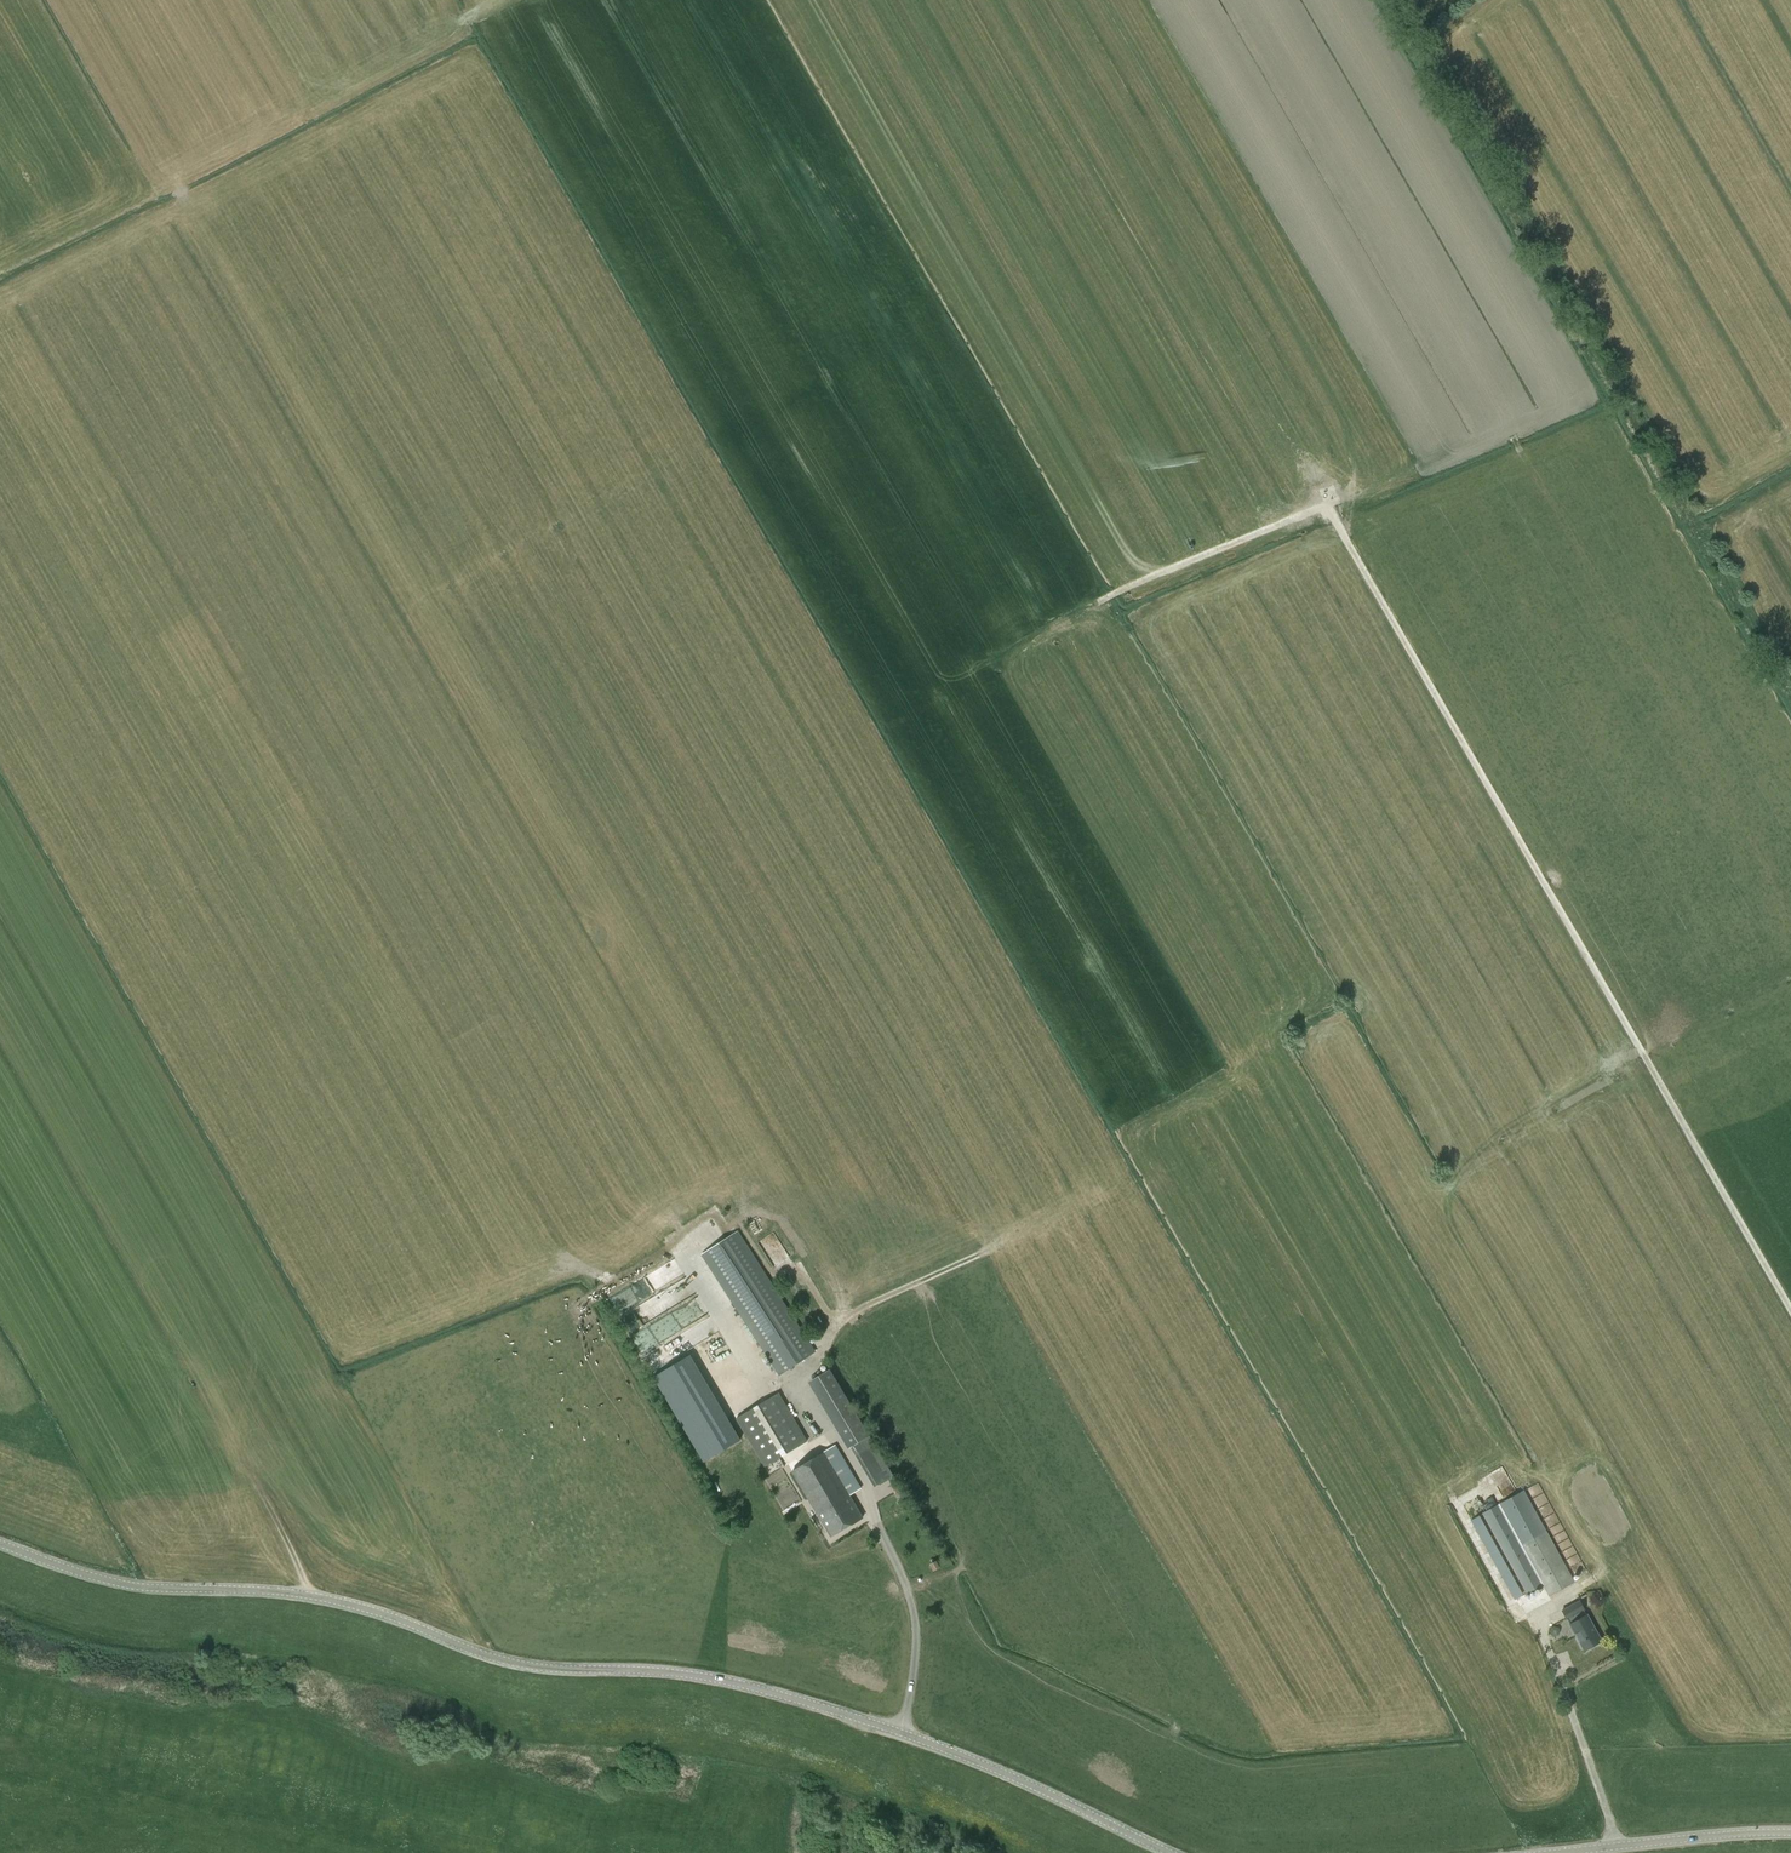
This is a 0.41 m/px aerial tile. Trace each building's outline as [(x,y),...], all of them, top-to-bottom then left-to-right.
[(779,1375),(816,1351),(739,1231),(701,1255),(779,1375)] [(677,1262),(610,1295),(627,1330),(694,1297),(677,1262)] [(716,1363),(727,1353),(722,1347),(711,1357),(716,1363)] [(690,1356),(653,1378),(703,1462),(740,1440),(690,1356)] [(737,1418),(765,1466),(807,1441),(779,1393),(737,1418)] [(836,1444),(792,1471),(831,1537),(864,1518),(850,1495),(861,1488),(836,1444)] [(1549,1596),(1575,1582),(1546,1531),(1521,1545),(1549,1596)] [(940,1567),(937,1560),(930,1563),(934,1571),(940,1567)] [(1586,1616),(1583,1611),(1585,1610),(1580,1602),(1563,1611),(1568,1620),(1569,1619),(1572,1624),(1571,1625),(1585,1651),(1602,1641),(1588,1616),(1586,1616)] [(1556,1635),(1559,1634),(1560,1630),(1558,1627),(1554,1626),(1551,1627),(1550,1631),(1552,1634),(1556,1635)]
